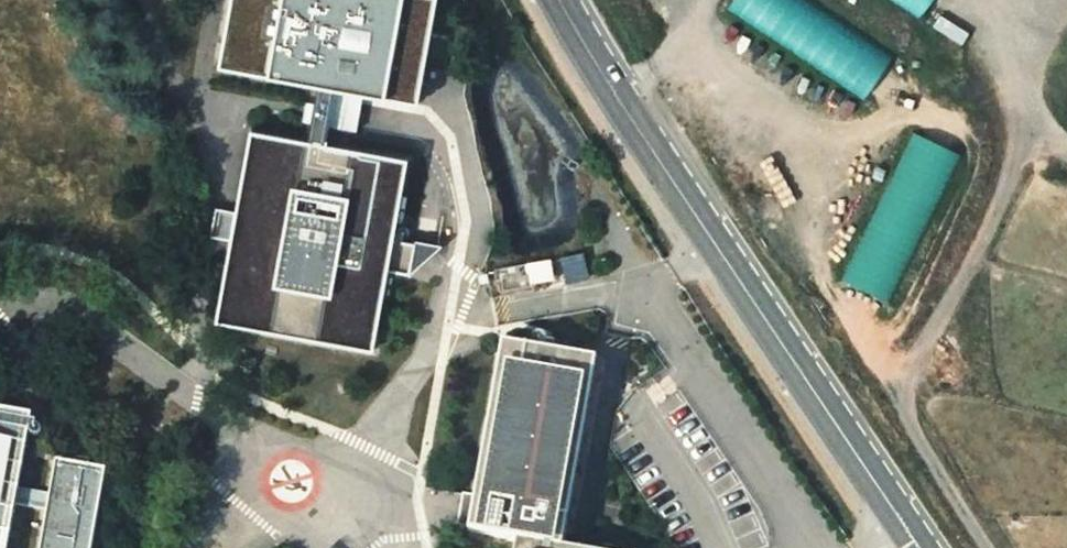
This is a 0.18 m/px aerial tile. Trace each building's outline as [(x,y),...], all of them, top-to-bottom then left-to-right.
[(312,144),(313,139),(318,117),(322,90),(341,94),(408,107),(428,0),(222,0),(208,69),(307,87),(304,105),(300,124),(299,128),(297,141),(260,134),(226,315),(383,345),(399,265),(407,267),(413,235),(405,234),(418,165),(312,144)] [(727,11),(867,100),(896,56),(809,0),(734,0),(727,11)] [(924,17),(934,0),(896,0),(924,17)] [(341,94),(322,90),(318,117),(313,139),(331,142),(338,113),(341,94)] [(300,124),(304,105),(296,103),(293,123),(300,124)] [(910,130),(846,282),(893,302),(957,150),(910,130)] [(427,238),(413,235),(407,267),(421,270),(422,266),(449,242),(427,238)] [(553,262),(529,263),(530,281),(554,280),(553,262)] [(571,545),(606,358),(563,350),(565,341),(557,340),(556,347),(512,339),(477,527),(523,536),(521,547),(588,547),(571,545)] [(107,468),(57,459),(51,490),(19,484),(32,413),(0,407),(0,547),(7,547),(16,499),(49,505),(41,547),(92,547),(107,468)]
